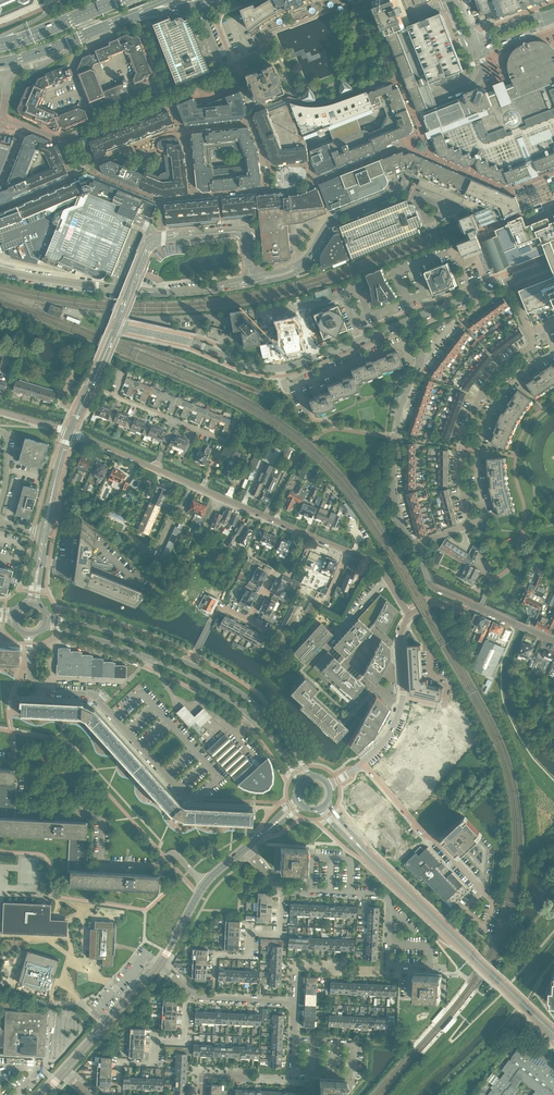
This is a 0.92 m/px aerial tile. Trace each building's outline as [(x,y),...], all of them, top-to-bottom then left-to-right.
[(264,3),(257,7),(255,4),(242,9),(250,31),(251,31),(259,25),(265,20),(272,16),(278,12),(285,9),(287,8),(288,10),(294,8),(297,6),(300,5),(300,6),(306,3),(306,1),(307,0),(308,0),(270,0),(264,3)] [(407,14),(406,11),(401,13),(399,8),(404,6),(402,0),(377,0),(374,1),(376,7),(375,7),(378,13),(382,23),(384,30),(385,30),(386,34),(412,25),(407,14)] [(478,6),(477,6),(478,7),(478,6),(480,11),(482,15),(481,15),(481,16),(486,14),(488,19),(495,17),(496,21),(497,21),(497,20),(505,17),(505,18),(506,17),(514,13),(515,14),(515,13),(523,10),(524,10),(524,9),(528,8),(533,6),(533,7),(534,7),(533,6),(542,2),(542,3),(543,3),(542,2),(548,0),(476,0),(478,6)] [(461,65),(449,36),(441,14),(428,19),(415,24),(413,24),(412,25),(386,34),(387,35),(396,57),(405,79),(409,90),(413,101),(415,107),(418,112),(422,111),(437,105),(434,97),(429,84),(434,82),(436,85),(437,85),(440,85),(456,79),(457,78),(459,76),(459,72),(463,71),(463,70),(461,65)] [(205,62),(201,51),(198,44),(188,19),(184,20),(182,18),(180,17),(178,18),(170,21),(169,18),(152,24),(167,62),(173,78),(176,84),(209,71),(205,62)] [(130,97),(127,89),(125,85),(126,82),(126,81),(125,79),(123,79),(122,82),(102,90),(94,70),(92,69),(94,65),(99,63),(99,64),(109,60),(108,56),(112,55),(113,56),(123,52),(123,51),(125,54),(127,55),(129,54),(129,56),(128,56),(135,72),(132,79),(134,84),(139,82),(139,81),(141,81),(142,83),(144,84),(147,83),(148,80),(148,79),(149,77),(148,76),(153,74),(141,44),(142,43),(140,36),(136,35),(133,36),(132,35),(131,36),(126,33),(118,36),(118,37),(107,41),(109,45),(104,47),(104,46),(94,50),(95,53),(91,55),(90,54),(82,57),(76,69),(82,82),(85,92),(87,96),(92,110),(98,113),(104,110),(103,108),(130,97)] [(437,107),(436,108),(435,108),(426,111),(423,113),(424,114),(424,116),(423,116),(429,131),(430,131),(432,129),(437,128),(440,135),(438,136),(433,138),(434,140),(433,142),(437,150),(439,155),(443,157),(445,156),(446,159),(451,160),(453,159),(454,162),(458,164),(461,163),(462,165),(466,167),(474,164),(474,163),(476,164),(475,164),(479,173),(483,175),(485,173),(486,176),(491,178),(493,177),(494,179),(498,181),(501,180),(502,183),(506,184),(511,182),(520,179),(523,177),(527,176),(527,175),(530,174),(537,171),(540,170),(541,170),(538,172),(539,176),(553,171),(553,170),(553,167),(552,166),(553,165),(553,49),(551,47),(549,44),(546,43),(542,42),(539,41),(535,41),(532,42),(529,43),(527,43),(526,43),(523,44),(524,45),(521,45),(518,47),(516,49),(513,51),(511,54),(509,57),(508,60),(508,64),(508,67),(508,71),(509,74),(513,83),(503,87),(505,91),(499,93),(498,89),(488,93),(488,92),(485,93),(485,92),(480,90),(479,88),(478,88),(466,93),(465,93),(466,96),(443,105),(437,107)] [(57,83),(73,76),(71,73),(72,72),(71,71),(70,71),(69,67),(65,65),(44,74),(45,75),(37,78),(34,85),(32,84),(31,86),(30,86),(26,87),(25,90),(25,89),(21,97),(22,97),(20,101),(18,105),(19,105),(17,108),(17,109),(16,109),(17,112),(18,112),(19,114),(23,115),(22,116),(30,119),(33,120),(33,121),(37,122),(38,122),(41,123),(40,124),(44,125),(45,125),(49,127),(50,127),(51,130),(55,131),(58,130),(60,126),(62,128),(80,121),(80,123),(88,120),(85,110),(77,107),(60,114),(39,104),(42,98),(43,98),(44,97),(45,95),(45,94),(43,93),(46,87),(53,84),(53,85),(57,83)] [(280,84),(276,74),(274,70),(274,71),(271,65),(265,67),(265,68),(256,72),(250,74),(250,73),(244,76),(246,82),(245,82),(247,87),(249,87),(252,95),(251,98),(252,100),(259,104),(261,103),(262,102),(282,94),(282,93),(280,87),(281,87),(280,84)] [(254,117),(254,118),(256,122),(256,124),(258,129),(259,130),(259,132),(261,137),(262,138),(264,141),(264,143),(264,144),(264,145),(266,150),(267,151),(268,151),(267,152),(267,153),(268,154),(269,158),(270,158),(271,159),(271,160),(271,161),(272,162),(272,163),(273,163),(273,164),(274,164),(275,164),(276,165),(277,165),(278,165),(279,165),(280,164),(288,164),(289,164),(289,163),(291,163),(301,162),(304,162),(305,163),(306,162),(309,161),(309,160),(308,154),(308,152),(308,150),(307,146),(307,145),(304,138),(313,134),(319,132),(319,134),(323,132),(322,131),(325,130),(324,130),(329,128),(342,123),(357,117),(374,110),(384,106),(387,113),(387,114),(381,128),(376,130),(369,133),(369,132),(368,131),(367,130),(366,130),(365,130),(364,130),(363,130),(362,130),(334,141),(321,146),(318,148),(317,148),(314,149),(310,151),(311,153),(311,159),(311,160),(311,161),(314,167),(314,166),(316,171),(316,172),(315,173),(316,174),(317,175),(318,175),(321,184),(320,184),(319,184),(320,186),(324,196),(324,197),(328,207),(329,208),(329,210),(352,202),(357,199),(385,188),(385,187),(386,187),(386,186),(387,185),(388,184),(388,183),(388,182),(388,181),(388,180),(388,179),(404,172),(408,174),(409,175),(415,178),(415,177),(417,178),(418,178),(420,179),(419,182),(417,185),(418,185),(434,192),(451,200),(455,201),(471,209),(486,203),(487,202),(493,205),(476,212),(482,227),(496,221),(506,217),(509,216),(514,214),(521,211),(518,204),(518,203),(515,196),(514,197),(513,197),(506,194),(505,194),(424,159),(412,154),(411,152),(410,152),(408,151),(405,152),(403,153),(402,151),(399,153),(380,160),(377,152),(398,143),(399,143),(401,142),(404,141),(403,138),(402,137),(411,134),(412,134),(412,133),(413,132),(414,131),(414,130),(414,129),(414,128),(414,127),(413,125),(412,121),(411,120),(409,115),(399,88),(398,88),(398,87),(398,86),(397,86),(397,85),(395,86),(394,85),(394,84),(393,84),(392,84),(391,84),(373,91),(371,92),(368,93),(365,85),(352,90),(352,89),(353,89),(351,87),(349,86),(349,85),(347,84),(346,84),(345,83),(343,82),(342,84),(341,86),(341,88),(341,89),(341,90),(341,91),(341,92),(341,94),(335,97),(333,97),(331,98),(329,99),(327,99),(325,100),(323,100),(321,100),(319,101),(317,101),(315,101),(315,100),(315,99),(314,98),(314,97),(314,96),(313,94),(313,93),(312,93),(312,92),(311,92),(311,91),(310,90),(309,90),(309,91),(308,91),(307,92),(307,93),(306,93),(306,94),(305,94),(305,95),(304,96),(304,98),(303,100),(301,100),(300,99),(298,99),(296,98),(294,98),(293,97),(291,96),(290,96),(288,97),(292,106),(287,104),(270,111),(268,111),(267,108),(258,112),(257,112),(256,113),(254,117)] [(196,105),(194,101),(193,98),(176,105),(182,120),(184,126),(187,125),(241,119),(242,119),(245,115),(245,114),(245,106),(246,106),(245,103),(240,91),(204,105),(202,105),(201,103),(196,105)] [(174,127),(168,112),(167,110),(134,123),(99,137),(97,138),(89,140),(90,141),(89,142),(95,158),(96,158),(97,158),(105,155),(105,154),(106,154),(105,153),(107,152),(118,148),(129,144),(130,144),(129,143),(133,142),(133,143),(141,139),(144,138),(145,139),(146,138),(146,137),(151,135),(162,131),(163,131),(162,130),(167,128),(168,129),(173,127),(174,127)] [(357,117),(329,128),(332,135),(334,141),(362,130),(359,124),(357,117)] [(233,189),(243,188),(260,186),(260,182),(261,181),(258,157),(258,155),(258,153),(249,131),(248,127),(237,128),(229,129),(222,130),(211,131),(190,134),(190,137),(191,148),(192,148),(192,155),(193,166),(194,171),(194,172),(194,173),(195,177),(194,178),(195,179),(195,183),(195,184),(196,187),(198,189),(198,190),(199,190),(202,192),(205,192),(205,193),(206,192),(210,191),(210,192),(215,191),(222,190),(222,191),(233,189)] [(1,189),(21,139),(0,133),(0,188),(1,189)] [(9,248),(12,256),(35,262),(37,259),(75,274),(76,270),(96,278),(102,277),(106,273),(111,275),(127,235),(134,217),(136,212),(150,217),(156,205),(93,180),(92,182),(86,180),(81,182),(80,179),(71,183),(63,164),(62,164),(61,162),(63,161),(56,145),(53,146),(52,143),(51,142),(51,141),(32,134),(24,137),(21,144),(19,144),(5,180),(8,188),(0,191),(0,251),(9,248)] [(65,145),(64,147),(64,148),(78,153),(79,154),(82,147),(83,146),(86,138),(84,137),(65,145)] [(115,159),(98,166),(101,173),(138,188),(142,190),(144,191),(145,191),(148,192),(147,192),(150,193),(151,193),(152,193),(152,192),(153,192),(157,194),(159,195),(160,195),(163,195),(164,196),(166,196),(166,197),(168,196),(176,195),(176,196),(181,195),(181,194),(183,194),(183,195),(186,195),(186,194),(188,194),(186,175),(186,174),(186,172),(185,172),(185,170),(184,162),(184,157),(184,154),(183,154),(183,152),(182,152),(181,151),(182,151),(182,148),(181,149),(181,148),(181,147),(179,147),(179,140),(178,139),(177,138),(176,137),(175,137),(162,139),(162,140),(161,140),(160,141),(159,141),(158,142),(158,143),(157,144),(157,145),(157,146),(158,147),(158,148),(159,149),(159,150),(160,150),(161,151),(162,151),(163,151),(163,152),(165,162),(165,167),(166,172),(164,172),(162,172),(161,173),(160,173),(159,174),(159,175),(158,176),(149,172),(147,172),(146,172),(146,171),(140,169),(115,159)] [(256,217),(255,208),(256,208),(258,207),(263,252),(264,262),(292,259),(291,254),(294,252),(290,249),(288,224),(302,223),(327,213),(317,187),(315,188),(313,188),(313,189),(310,189),(310,190),(307,191),(304,192),(304,193),(301,193),(302,194),(298,194),(290,195),(284,196),(284,194),(283,193),(282,193),(261,195),(260,195),(256,196),(255,195),(252,195),(252,196),(243,197),(243,196),(239,197),(226,199),(226,198),(223,199),(221,199),(224,221),(256,217)] [(219,219),(217,203),(217,200),(216,200),(216,199),(213,200),(208,200),(205,200),(205,201),(195,202),(195,201),(192,202),(190,202),(189,202),(186,202),(186,203),(177,203),(173,203),(173,204),(166,204),(163,204),(164,207),(165,217),(165,222),(166,222),(166,226),(172,226),(172,225),(174,225),(174,226),(177,225),(178,225),(204,223),(204,222),(205,222),(206,223),(214,222),(214,219),(218,219),(219,219)] [(419,229),(421,227),(422,226),(422,223),(416,210),(415,206),(410,204),(409,204),(407,200),(378,212),(377,210),(376,210),(375,209),(363,214),(363,215),(360,217),(360,216),(357,218),(354,219),(353,218),(343,222),(343,223),(332,227),(335,235),(334,236),(324,252),(322,254),(322,257),(321,259),(322,262),(322,264),(324,268),(352,257),(353,259),(420,233),(418,229),(419,229)] [(479,233),(477,229),(471,214),(456,220),(462,235),(469,232),(471,237),(472,237),(472,238),(458,244),(462,255),(481,248),(477,237),(477,236),(478,236),(479,233)] [(553,224),(551,223),(550,223),(548,218),(528,226),(525,224),(522,216),(508,222),(509,224),(495,230),(497,236),(483,241),(495,273),(509,266),(510,267),(517,264),(544,254),(546,257),(546,258),(547,260),(547,262),(548,265),(549,269),(551,270),(551,271),(553,277),(551,278),(519,290),(528,313),(553,302),(553,224)] [(456,286),(453,278),(454,278),(453,277),(451,271),(451,270),(450,270),(449,267),(447,267),(445,266),(444,265),(440,266),(439,266),(433,269),(432,268),(432,269),(425,272),(428,279),(428,280),(431,286),(430,287),(431,287),(432,289),(433,288),(439,290),(439,292),(441,292),(442,292),(442,291),(448,289),(449,289),(449,288),(456,286)] [(390,282),(369,290),(378,312),(399,303),(390,282)] [(509,307),(503,298),(498,302),(504,310),(509,307)] [(504,310),(498,302),(494,305),(500,313),(504,310)] [(59,318),(63,309),(50,304),(47,313),(59,318)] [(346,329),(337,305),(313,315),(322,338),(331,335),(335,337),(337,333),(346,329)] [(500,313),(494,305),(489,308),(495,317),(500,313)] [(495,317),(489,308),(485,312),(491,320),(495,317)] [(260,344),(255,320),(248,321),(246,309),(229,312),(232,331),(235,330),(240,336),(242,335),(243,347),(260,344)] [(491,320),(485,312),(481,315),(487,323),(491,320)] [(487,323),(481,315),(476,318),(482,326),(487,323)] [(80,321),(67,316),(66,319),(79,324),(80,321)] [(295,317),(276,322),(278,329),(279,337),(279,345),(282,344),(282,352),(301,348),(299,341),(298,333),(295,325),(295,317)] [(482,326),(476,318),(472,322),(478,330),(482,326)] [(184,350),(188,338),(190,333),(186,332),(186,331),(173,329),(169,328),(166,327),(167,326),(165,325),(164,327),(156,325),(151,324),(152,324),(139,321),(132,338),(162,345),(162,344),(167,345),(167,346),(184,350)] [(478,330),(472,322),(467,325),(473,333),(478,330)] [(524,335),(518,327),(513,331),(520,340),(521,339),(520,338),(524,335)] [(467,340),(471,335),(463,329),(459,334),(467,340)] [(520,340),(513,331),(508,334),(514,342),(517,340),(518,341),(520,340)] [(464,344),(467,340),(459,334),(456,338),(464,344)] [(514,342),(508,334),(504,338),(510,347),(512,346),(511,345),(514,342)] [(461,349),(464,344),(456,338),(452,343),(461,349)] [(510,347),(504,338),(499,341),(505,349),(508,347),(509,348),(510,347)] [(505,349),(499,341),(494,345),(501,354),(502,353),(501,352),(505,349)] [(461,349),(452,343),(449,347),(457,353),(461,349)] [(501,354),(494,345),(489,348),(495,356),(499,354),(499,355),(501,354)] [(457,353),(449,347),(446,352),(454,358),(457,353)] [(403,366),(396,350),(386,354),(386,356),(376,360),(382,373),(386,371),(387,372),(403,366)] [(454,358),(446,352),(442,356),(450,362),(454,358)] [(490,362),(493,358),(485,352),(481,357),(490,364),(491,363),(490,362)] [(450,362),(442,356),(439,360),(447,367),(450,362)] [(490,364),(481,357),(478,362),(485,368),(488,365),(489,366),(490,364)] [(382,373),(376,360),(369,363),(368,361),(365,362),(365,364),(356,368),(361,381),(365,379),(366,380),(382,374),(382,373)] [(444,371),(447,367),(439,360),(436,365),(444,371)] [(485,368),(478,362),(474,367),(483,373),(484,372),(483,371),(485,368)] [(440,375),(444,371),(436,365),(432,369),(440,375)] [(553,384),(553,373),(550,366),(534,376),(535,378),(526,384),(535,397),(553,384)] [(483,373),(474,367),(471,371),(478,377),(481,374),(482,375),(483,373)] [(358,390),(356,386),(356,384),(361,382),(361,381),(356,368),(350,370),(352,375),(341,379),(342,380),(332,384),(337,397),(342,396),(358,390)] [(437,380),(440,375),(432,369),(429,374),(437,380)] [(478,377),(471,371),(467,376),(476,383),(477,381),(476,380),(478,377)] [(138,388),(140,383),(140,382),(137,380),(137,382),(130,379),(132,373),(128,372),(126,377),(124,383),(129,385),(127,391),(126,393),(126,394),(131,397),(135,388),(138,389),(138,388)] [(476,383),(467,376),(463,380),(471,387),(474,383),(475,384),(476,383)] [(434,388),(436,383),(426,379),(424,385),(434,388)] [(56,392),(19,381),(15,380),(12,390),(53,402),(56,392)] [(471,387),(463,380),(460,385),(468,392),(470,390),(469,390),(471,387)] [(151,394),(154,388),(154,387),(151,386),(151,387),(140,383),(141,382),(140,382),(140,383),(138,388),(138,389),(137,390),(138,393),(141,395),(141,396),(140,396),(139,399),(140,399),(139,400),(145,402),(148,393),(151,394),(152,394),(151,394)] [(335,406),(333,401),(332,400),(338,398),(337,397),(332,384),(327,386),(328,391),(318,395),(318,397),(308,401),(313,414),(318,412),(319,413),(335,406)] [(432,393),(434,388),(424,385),(422,390),(432,393)] [(165,399),(167,394),(168,393),(165,391),(164,393),(154,388),(154,387),(154,388),(151,394),(152,394),(157,396),(154,402),(154,401),(153,404),(153,405),(158,408),(162,399),(165,400),(165,399)] [(430,399),(432,393),(422,390),(421,395),(430,399)] [(516,422),(532,399),(518,390),(501,414),(516,422)] [(464,398),(466,394),(456,391),(454,397),(465,401),(465,399),(464,398)] [(181,399),(182,398),(178,397),(178,398),(167,394),(168,393),(167,394),(165,399),(170,401),(168,407),(167,410),(167,411),(172,413),(176,404),(179,405),(181,399)] [(428,404),(430,399),(421,395),(419,401),(428,404)] [(464,402),(465,401),(454,397),(452,402),(461,406),(463,402),(464,402)] [(195,405),(195,404),(192,402),(191,404),(181,399),(182,398),(181,399),(179,405),(184,407),(182,413),(181,413),(180,415),(181,415),(180,417),(186,419),(189,410),(192,411),(193,410),(192,410),(195,405)] [(427,409),(428,404),(419,401),(417,406),(427,409)] [(460,410),(461,406),(452,402),(450,408),(461,412),(461,410),(460,410)] [(96,407),(93,415),(96,416),(96,415),(102,417),(106,407),(102,405),(100,404),(99,407),(99,408),(96,407)] [(208,410),(209,409),(206,408),(205,409),(195,405),(192,410),(193,410),(198,412),(195,418),(194,421),(194,422),(199,424),(203,415),(206,416),(208,410)] [(425,414),(427,409),(417,406),(415,411),(425,414)] [(106,407),(102,417),(107,419),(107,420),(110,421),(113,414),(110,413),(110,412),(111,409),(110,408),(106,407)] [(460,413),(461,412),(450,408),(448,413),(458,417),(459,413),(460,413)] [(222,416),(223,415),(219,413),(219,415),(208,410),(206,416),(211,418),(209,424),(207,426),(208,426),(208,428),(213,430),(217,421),(220,422),(220,421),(222,416)] [(113,414),(110,421),(113,423),(114,422),(119,424),(123,414),(119,412),(117,411),(116,414),(116,415),(113,414)] [(423,420),(425,414),(415,411),(413,416),(423,420)] [(456,421),(458,417),(448,413),(446,419),(457,423),(457,421),(456,421)] [(119,424),(118,426),(123,429),(126,431),(127,428),(130,421),(127,420),(127,419),(129,416),(127,415),(123,414),(119,424)] [(505,449),(516,422),(501,414),(498,422),(494,432),(495,433),(491,443),(505,449)] [(233,427),(236,420),(233,419),(232,420),(222,416),(220,421),(225,423),(223,429),(222,429),(221,432),(222,432),(221,433),(227,435),(230,426),(233,427)] [(421,425),(423,420),(413,416),(412,422),(421,425)] [(130,421),(127,428),(130,430),(131,429),(136,431),(140,421),(136,419),(134,418),(133,421),(133,422),(130,421)] [(456,424),(457,423),(446,419),(444,425),(454,428),(455,424),(456,424)] [(140,421),(136,431),(141,433),(141,434),(144,435),(147,428),(144,427),(144,426),(146,423),(144,422),(140,421)] [(419,430),(421,425),(412,422),(410,427),(419,430)] [(147,428),(144,435),(147,437),(148,436),(153,438),(157,428),(153,426),(152,425),(150,428),(150,429),(147,428)] [(452,432),(454,428),(444,425),(442,430),(453,434),(453,432),(452,432)] [(418,436),(419,430),(410,427),(408,432),(418,436)] [(157,428),(153,438),(158,440),(158,441),(161,442),(164,435),(161,434),(162,433),(163,430),(161,429),(157,428)] [(449,439),(451,435),(452,436),(453,434),(442,430),(440,436),(449,439)] [(177,451),(182,438),(176,435),(175,439),(172,438),(169,445),(172,447),(173,446),(172,449),(177,451)] [(42,468),(48,444),(25,438),(23,444),(24,445),(21,455),(20,455),(18,461),(42,468)] [(186,452),(189,445),(186,444),(188,440),(182,438),(177,451),(182,453),(183,451),(186,452)] [(204,464),(208,454),(210,449),(207,447),(205,452),(204,452),(203,452),(199,451),(195,460),(199,462),(199,463),(200,463),(200,464),(202,465),(203,464),(204,464)] [(229,456),(232,450),(224,447),(222,453),(229,456)] [(287,448),(281,459),(287,463),(293,451),(287,448)] [(250,481),(255,470),(261,456),(257,454),(255,453),(249,468),(244,478),(250,481)] [(88,469),(91,460),(81,456),(76,467),(79,469),(78,470),(83,471),(84,469),(83,469),(83,467),(88,469)] [(506,485),(504,457),(487,459),(489,489),(506,485)] [(233,464),(233,462),(230,461),(224,474),(225,475),(224,476),(227,477),(227,476),(230,477),(233,471),(234,472),(236,468),(235,467),(236,465),(233,464)] [(99,463),(94,473),(95,474),(94,476),(97,477),(96,481),(100,483),(103,477),(108,467),(107,466),(107,465),(104,464),(103,465),(99,463)] [(266,483),(272,467),(264,463),(250,494),(257,497),(258,494),(259,495),(261,492),(259,491),(263,482),(266,483)] [(300,503),(302,498),(304,499),(304,497),(307,491),(309,492),(311,486),(314,487),(315,483),(317,478),(303,466),(298,475),(304,478),(300,487),(297,486),(297,487),(295,492),(300,494),(299,496),(290,491),(285,502),(286,503),(284,508),(283,508),(284,508),(285,509),(290,511),(289,511),(295,500),(295,501),(300,503)] [(123,480),(124,477),(125,475),(123,474),(124,473),(117,470),(117,469),(115,468),(114,469),(113,468),(109,478),(108,479),(112,481),(113,480),(120,482),(119,483),(115,486),(119,491),(122,488),(125,490),(125,489),(128,483),(124,481),(123,480)] [(77,480),(80,474),(73,472),(70,477),(77,480)] [(270,493),(278,475),(272,472),(270,476),(260,498),(262,498),(262,499),(269,502),(273,494),(270,493)] [(29,518),(33,507),(38,489),(24,485),(20,498),(21,498),(20,503),(19,502),(15,515),(29,518)] [(514,512),(506,485),(489,489),(495,507),(496,506),(499,517),(514,512)] [(160,506),(167,490),(157,486),(150,502),(160,506)] [(440,497),(451,494),(451,493),(449,493),(448,489),(439,491),(440,497)] [(418,497),(416,492),(406,494),(408,500),(418,497)] [(451,500),(450,498),(450,497),(451,496),(451,494),(440,497),(442,503),(451,500)] [(322,520),(326,510),(323,508),(327,501),(323,499),(320,507),(315,518),(322,520)] [(195,514),(199,503),(196,502),(197,501),(193,500),(192,500),(188,509),(188,511),(195,514)] [(305,510),(307,504),(305,504),(307,501),(303,500),(302,502),(303,503),(299,512),(299,513),(304,515),(306,510),(305,510)] [(454,506),(453,504),(452,504),(451,500),(442,503),(443,509),(454,506)] [(156,515),(160,506),(150,502),(146,511),(156,515)] [(202,515),(206,506),(205,506),(206,505),(202,503),(202,504),(199,503),(195,514),(201,517),(202,515)] [(311,517),(315,507),(307,504),(305,510),(306,510),(304,515),(311,517)] [(454,512),(453,509),(453,508),(454,508),(454,506),(443,509),(445,514),(454,512)] [(226,525),(232,511),(226,509),(225,511),(224,511),(220,521),(220,522),(219,524),(220,525),(221,522),(226,525)] [(327,522),(331,511),(326,510),(322,520),(327,522)] [(152,525),(156,515),(146,511),(142,520),(152,525)] [(220,521),(224,511),(222,515),(216,512),(213,518),(220,521)] [(331,524),(336,513),(331,511),(327,522),(331,524)] [(455,516),(455,515),(454,512),(445,514),(446,520),(457,517),(456,515),(455,516)] [(423,519),(422,513),(412,516),(413,522),(423,519)] [(235,526),(239,516),(233,514),(229,524),(231,525),(229,529),(232,530),(234,526),(235,526)] [(337,527),(340,518),(336,516),(332,525),(337,527)] [(457,523),(456,520),(456,519),(457,519),(457,517),(446,520),(448,526),(457,523)] [(217,529),(219,524),(220,522),(220,521),(213,518),(212,521),(211,520),(210,523),(211,524),(210,526),(217,529)] [(154,586),(82,519),(73,582),(135,606),(154,586)] [(148,534),(152,525),(142,520),(138,530),(148,534)] [(230,547),(243,526),(243,525),(243,524),(241,523),(240,524),(239,524),(238,524),(238,523),(233,532),(232,531),(231,534),(232,534),(226,544),(230,547)] [(172,531),(179,534),(181,529),(177,527),(174,526),(172,531)] [(224,533),(226,529),(224,527),(221,531),(220,531),(218,533),(223,536),(225,534),(224,533)] [(248,541),(253,531),(245,527),(237,543),(245,546),(246,546),(247,546),(249,542),(248,541)] [(427,535),(426,530),(416,532),(418,538),(427,535)] [(167,541),(174,544),(179,534),(172,531),(167,541)] [(265,547),(271,534),(264,531),(260,542),(262,543),(261,545),(264,546),(265,547)] [(272,547),(277,537),(271,534),(265,547),(270,549),(271,547),(272,547)] [(286,556),(292,542),(291,542),(291,540),(289,540),(287,540),(286,541),(281,538),(276,550),(280,551),(279,553),(280,553),(279,555),(282,556),(283,554),(286,556)] [(444,551),(450,542),(445,539),(440,548),(444,551)] [(449,554),(455,545),(450,542),(444,551),(449,554)] [(166,562),(173,547),(166,544),(159,558),(166,562)] [(454,557),(459,548),(455,545),(449,554),(454,557)] [(458,560),(464,551),(459,548),(454,557),(458,560)] [(477,576),(478,573),(479,570),(472,567),(475,558),(476,558),(478,553),(478,552),(471,549),(469,554),(465,564),(467,565),(460,578),(468,581),(473,584),(475,578),(477,578),(477,577),(477,576)] [(465,564),(469,554),(464,551),(458,560),(465,564)] [(337,562),(326,557),(325,558),(312,552),(310,557),(309,557),(309,559),(321,563),(322,561),(324,562),(321,568),(327,571),(327,572),(328,573),(327,575),(331,576),(332,573),(333,573),(337,562)] [(11,577),(13,569),(0,566),(0,591),(7,593),(9,585),(11,577)] [(264,569),(258,566),(253,575),(264,580),(267,574),(262,571),(264,569)] [(539,610),(545,598),(535,594),(542,575),(545,577),(547,574),(543,572),(544,572),(537,569),(535,574),(538,575),(532,589),(531,589),(530,590),(525,588),(519,601),(526,604),(539,610)] [(341,581),(338,587),(341,588),(341,589),(346,591),(348,586),(352,588),(354,582),(357,574),(351,572),(350,575),(347,573),(343,582),(341,581)] [(253,575),(249,583),(254,586),(256,584),(260,586),(264,580),(253,575)] [(280,581),(276,578),(272,585),(283,590),(287,581),(282,578),(280,581)] [(217,597),(222,587),(212,582),(210,585),(208,588),(209,588),(207,592),(217,597)] [(272,585),(269,591),(274,593),(272,596),(278,599),(283,590),(272,585)] [(253,589),(248,586),(243,595),(253,600),(256,594),(252,591),(253,589)] [(398,611),(380,594),(332,646),(333,646),(330,649),(328,652),(327,651),(313,667),(308,673),(356,717),(359,714),(363,717),(349,744),(357,752),(373,738),(389,708),(376,695),(379,689),(375,685),(389,658),(389,647),(381,639),(377,647),(376,646),(376,647),(365,636),(366,637),(365,636),(375,624),(386,634),(398,611)] [(253,600),(243,595),(238,603),(244,606),(245,604),(250,606),(253,600)] [(211,608),(215,600),(207,596),(205,601),(203,600),(199,606),(209,611),(210,611),(211,610),(211,609),(211,608)] [(277,601),(271,598),(270,601),(265,598),(262,604),(272,610),(277,601)] [(313,615),(318,606),(311,603),(306,611),(308,613),(313,615)] [(272,610),(262,604),(259,611),(263,613),(262,616),(267,619),(272,610)] [(553,626),(553,611),(550,620),(542,617),(540,622),(538,621),(535,627),(550,634),(553,626)] [(475,625),(479,615),(475,613),(474,613),(468,626),(470,627),(472,623),(475,625)] [(230,618),(224,615),(219,624),(225,627),(230,618)] [(478,632),(485,618),(484,618),(484,617),(483,616),(482,616),(479,615),(475,625),(474,628),(473,630),(474,630),(478,632)] [(234,620),(230,618),(225,627),(231,631),(237,619),(235,618),(234,620)] [(482,642),(491,621),(485,618),(478,632),(475,639),(482,642)] [(242,624),(238,622),(239,620),(237,619),(231,631),(237,634),(242,624)] [(491,677),(504,649),(505,648),(495,644),(503,626),(502,626),(502,625),(500,624),(499,624),(497,623),(497,622),(496,622),(495,622),(494,622),(473,668),(491,677)] [(305,665),(333,634),(321,623),(292,653),(305,665)] [(246,624),(245,626),(242,624),(237,634),(243,637),(249,625),(246,624)] [(250,628),(251,627),(249,625),(243,637),(249,640),(253,630),(250,628)] [(258,630),(257,632),(253,630),(249,640),(254,643),(260,631),(258,630)] [(261,635),(262,633),(260,631),(254,643),(260,646),(265,637),(261,635)] [(440,700),(443,687),(440,686),(439,689),(426,686),(426,683),(428,683),(428,679),(421,680),(419,648),(421,648),(421,644),(416,645),(416,642),(411,632),(410,633),(409,634),(408,635),(408,636),(408,637),(407,638),(407,639),(407,640),(410,683),(413,683),(410,694),(440,700)] [(520,647),(518,653),(519,653),(518,656),(522,657),(523,656),(532,660),(532,659),(535,661),(537,655),(534,654),(534,653),(531,652),(532,651),(533,648),(531,647),(532,645),(527,643),(527,644),(524,643),(523,644),(523,643),(521,647),(520,647)] [(20,647),(0,646),(0,666),(3,667),(7,667),(11,667),(15,667),(19,666),(20,647)] [(69,663),(70,651),(70,648),(68,648),(60,647),(60,648),(58,648),(57,663),(69,663)] [(532,669),(536,671),(535,674),(545,678),(546,678),(553,658),(553,654),(544,650),(543,652),(539,651),(532,669)] [(57,664),(56,673),(57,673),(57,675),(80,676),(81,655),(82,655),(82,652),(80,652),(80,651),(72,651),(70,651),(69,663),(57,663),(57,664)] [(92,658),(93,658),(93,655),(91,655),(84,654),(84,655),(82,655),(81,655),(80,676),(91,676),(92,658)] [(103,662),(104,659),(102,659),(102,658),(94,658),(93,658),(92,658),(91,676),(102,677),(103,662)] [(545,679),(545,680),(553,683),(553,658),(546,678),(545,678),(545,679)] [(114,665),(115,665),(115,662),(113,662),(105,661),(105,662),(103,662),(102,677),(114,678),(114,665)] [(126,678),(127,666),(125,666),(125,665),(116,665),(115,665),(114,665),(114,678),(126,678)] [(339,719),(311,694),(316,689),(304,677),(290,692),(302,703),(299,706),(336,740),(347,728),(344,725),(346,724),(345,724),(345,725),(339,719),(340,718),(339,719)] [(139,757),(91,704),(91,703),(87,702),(21,699),(20,714),(38,715),(38,714),(63,715),(63,716),(80,717),(79,719),(83,720),(84,719),(95,732),(96,731),(113,749),(112,750),(128,767),(139,757)] [(176,713),(189,727),(195,722),(200,727),(211,717),(203,708),(194,717),(184,706),(176,713)] [(438,716),(432,745),(451,749),(458,720),(438,716)] [(200,727),(201,727),(201,726),(200,726),(195,720),(191,724),(190,724),(191,725),(200,735),(205,730),(202,728),(201,729),(200,727)] [(252,764),(238,749),(224,734),(223,734),(222,735),(222,736),(207,749),(234,780),(236,778),(240,782),(238,784),(238,785),(239,784),(244,787),(250,789),(256,791),(262,791),(268,788),(271,782),(272,776),(271,770),(270,764),(267,758),(257,767),(253,763),(252,764)] [(252,808),(184,805),(185,804),(181,802),(181,803),(139,757),(128,767),(141,782),(142,781),(159,800),(158,801),(170,814),(172,812),(175,814),(174,818),(173,819),(177,821),(179,816),(183,818),(183,820),(201,821),(201,819),(226,821),(226,822),(252,824),(252,808)] [(418,763),(396,784),(409,798),(431,778),(418,763)] [(15,770),(0,769),(0,819),(15,820),(17,782),(14,782),(15,770)] [(370,781),(358,791),(370,805),(368,806),(394,836),(408,825),(370,781)] [(465,816),(442,838),(459,857),(482,835),(465,816)] [(87,823),(15,820),(0,819),(0,831),(69,835),(68,872),(70,872),(87,873),(89,835),(86,835),(87,823)] [(307,873),(308,848),(308,846),(280,845),(279,872),(307,873)] [(446,878),(436,867),(442,861),(441,862),(428,848),(429,847),(428,847),(421,853),(419,851),(416,853),(403,865),(404,865),(405,864),(420,881),(420,882),(424,879),(445,901),(444,902),(448,899),(453,904),(452,905),(469,890),(468,890),(452,874),(453,873),(452,872),(446,878)] [(158,889),(159,876),(87,873),(70,872),(68,872),(67,877),(68,877),(68,875),(70,876),(69,884),(116,886),(158,889)] [(3,902),(2,933),(67,935),(68,919),(50,919),(51,904),(3,902)] [(112,954),(114,954),(116,922),(95,921),(94,929),(90,929),(89,958),(100,958),(99,964),(112,965),(112,954)] [(348,936),(349,936),(349,933),(346,932),(346,936),(345,936),(345,937),(341,937),(341,939),(341,950),(347,950),(347,951),(348,936)] [(22,970),(18,982),(50,992),(52,983),(53,983),(54,978),(55,974),(56,974),(56,971),(57,969),(58,966),(57,966),(58,964),(59,964),(59,962),(59,960),(51,957),(49,956),(48,957),(46,956),(46,955),(44,954),(44,955),(41,954),(42,954),(39,953),(39,954),(37,953),(37,952),(34,952),(32,952),(32,951),(29,950),(29,951),(28,950),(27,951),(23,966),(22,970)] [(440,1001),(442,976),(442,974),(414,972),(413,999),(440,1001)] [(280,985),(280,981),(280,979),(281,979),(270,978),(266,978),(266,977),(263,977),(263,979),(259,979),(259,983),(262,983),(262,985),(266,985),(266,981),(270,981),(269,985),(272,985),(272,986),(275,988),(277,986),(281,986),(281,985),(280,985)] [(382,995),(383,984),(382,984),(376,984),(376,995),(376,998),(374,998),(374,1002),(377,1002),(377,999),(379,999),(379,995),(382,995)] [(337,1012),(337,1008),(335,1008),(334,1012),(333,1011),(333,1015),(329,1015),(328,1026),(329,1026),(335,1026),(335,1015),(336,1012),(337,1012)] [(273,1019),(267,1018),(267,1009),(263,1009),(262,1022),(265,1022),(266,1020),(269,1020),(269,1021),(272,1021),(283,1022),(283,1015),(284,1015),(283,1015),(283,1012),(277,1012),(277,1015),(273,1015),(273,1019)] [(350,1012),(350,1009),(348,1009),(348,1012),(347,1012),(346,1016),(342,1016),(341,1027),(342,1027),(342,1026),(348,1026),(348,1027),(348,1016),(348,1012),(350,1012)] [(362,1013),(363,1013),(363,1010),(361,1009),(360,1013),(359,1013),(359,1014),(356,1014),(355,1016),(354,1027),(355,1027),(359,1027),(361,1027),(362,1013)] [(376,1014),(376,1010),(374,1010),(374,1013),(372,1013),(372,1017),(368,1017),(367,1028),(368,1028),(368,1027),(374,1027),(374,1028),(374,1017),(375,1017),(375,1014),(376,1014)] [(47,1013),(5,1011),(4,1030),(2,1030),(0,1028),(0,1048),(3,1048),(3,1054),(45,1057),(47,1013)] [(553,1094),(551,1091),(553,1089),(553,1090),(553,1065),(523,1041),(511,1057),(512,1058),(510,1060),(509,1059),(501,1070),(505,1072),(488,1094),(511,1094),(512,1094),(514,1094),(519,1088),(517,1086),(522,1080),(536,1091),(532,1094),(553,1094)] [(346,1093),(347,1079),(320,1078),(319,1094),(346,1094),(346,1093)] [(110,1092),(111,1082),(111,1081),(97,1080),(96,1085),(98,1085),(98,1086),(99,1087),(98,1089),(100,1090),(101,1089),(105,1092),(110,1092)] [(185,1089),(185,1087),(175,1086),(174,1093),(181,1093),(181,1094),(184,1094),(185,1093),(185,1089)]
